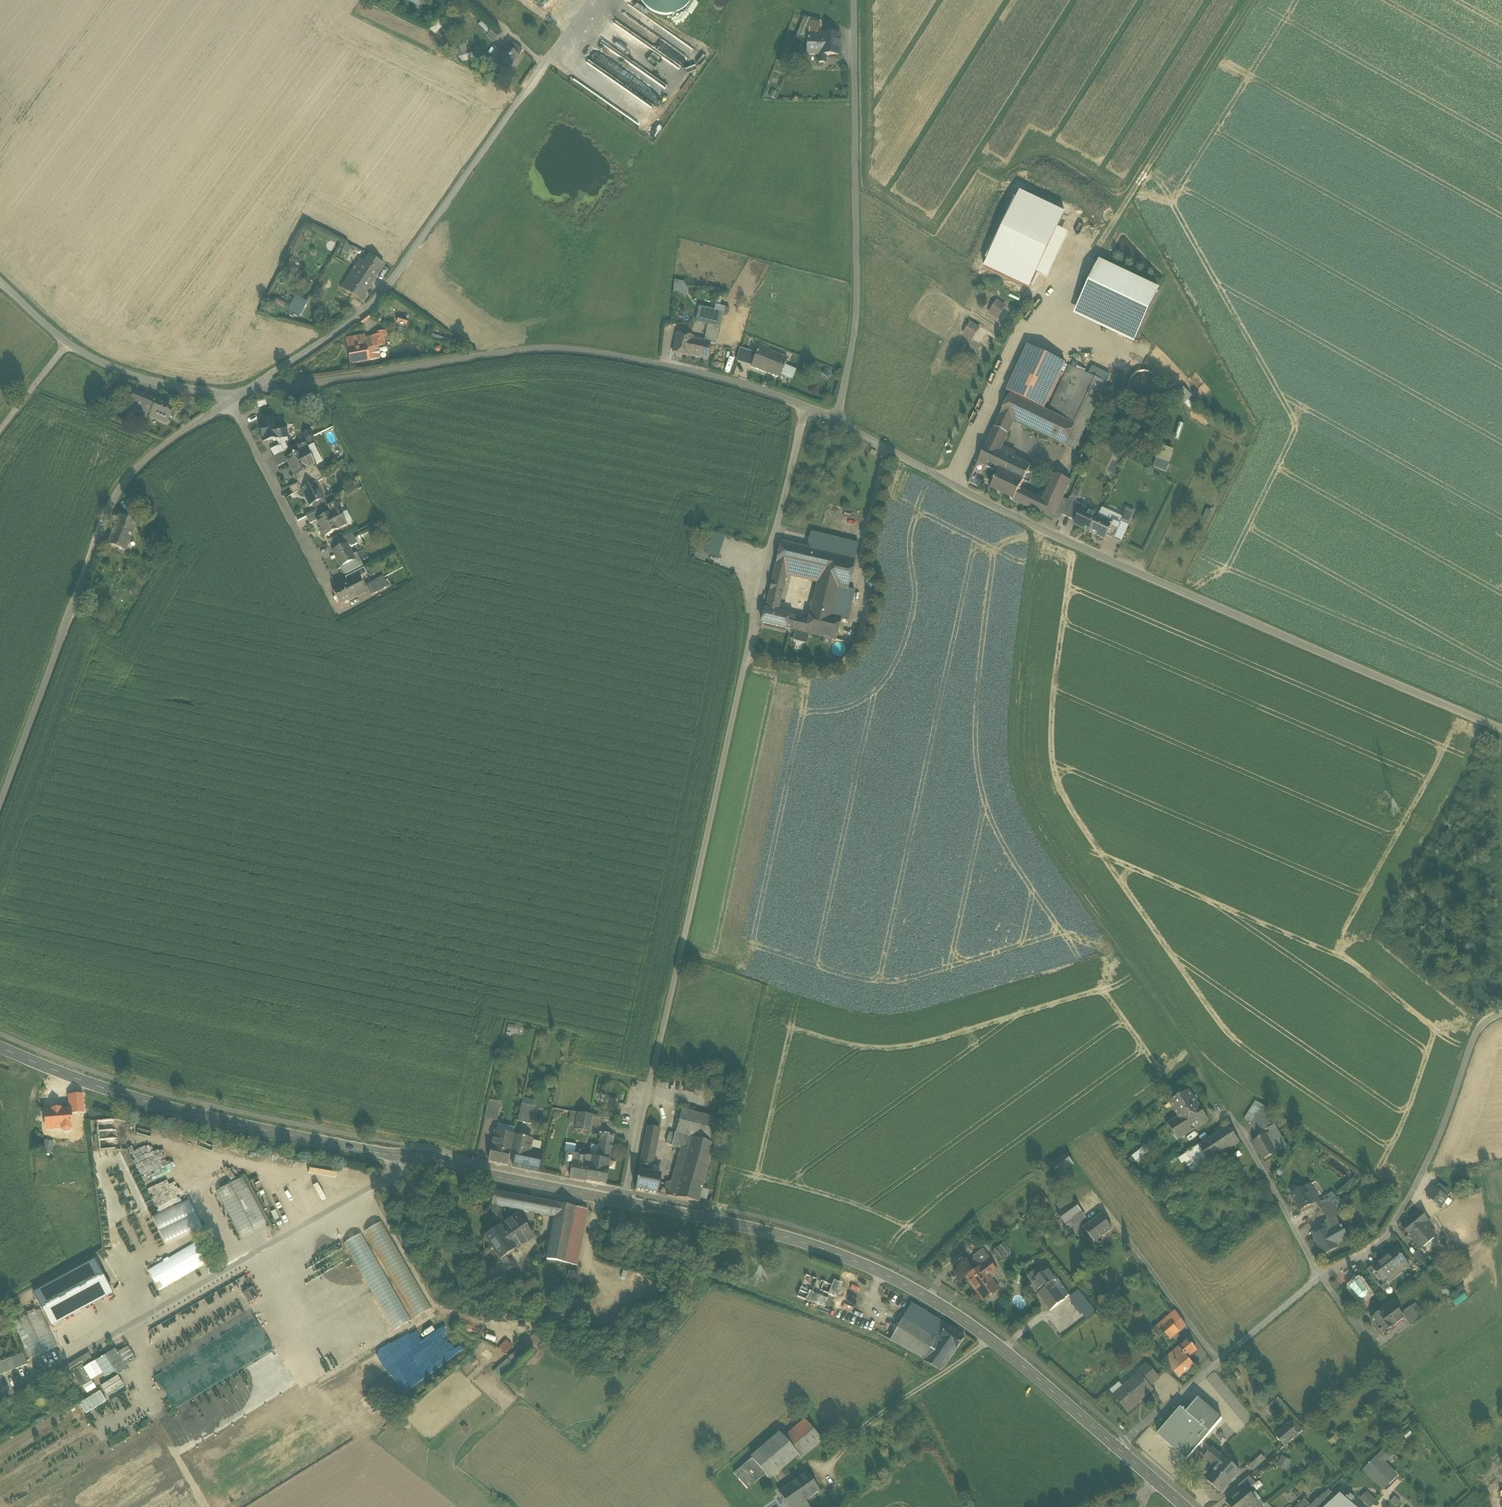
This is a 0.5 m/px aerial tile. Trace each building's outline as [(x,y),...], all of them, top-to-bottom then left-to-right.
[(641,1),(645,7),(650,11),(657,14),(663,15),(668,16),(675,15),(681,11),(686,8),(690,2),(691,0),(641,0),(641,1)] [(810,37),(824,37),(824,36),(824,25),(808,20),(804,36),(810,37)] [(617,23),(603,45),(642,70),(645,65),(639,61),(646,50),(643,48),(646,44),(642,41),(643,40),(617,23)] [(491,31),(487,38),(495,43),(499,37),(491,31)] [(824,36),(824,37),(823,56),(830,56),(842,56),(843,37),(824,36)] [(821,56),(823,56),(824,37),(810,37),(809,55),(821,56)] [(511,44),(507,49),(495,66),(507,75),(519,57),(523,52),(511,44)] [(830,65),(830,56),(823,56),(821,56),(821,64),(830,65)] [(571,81),(643,124),(656,102),(651,99),(652,99),(642,93),(641,94),(584,59),(571,81)] [(667,89),(669,81),(659,78),(656,85),(667,89)] [(1034,276),(1054,233),(1061,218),(1015,197),(980,270),(1026,292),(1034,276)] [(1054,233),(1034,276),(1045,281),(1065,238),(1054,233)] [(369,256),(364,264),(379,273),(384,266),(369,256)] [(370,286),(379,273),(364,264),(360,261),(352,273),(370,286)] [(1158,290),(1100,263),(1080,305),(1138,333),(1158,290)] [(341,288),(360,301),(370,286),(352,273),(341,288)] [(684,283),(674,281),(673,293),(679,294),(683,297),(689,292),(684,283)] [(337,302),(342,294),(334,290),(330,298),(337,302)] [(285,316),(294,320),(304,301),(295,296),(285,316)] [(997,300),(989,314),(999,320),(1007,305),(997,300)] [(1138,333),(1080,305),(1075,315),(1133,343),(1138,333)] [(719,328),(723,314),(714,312),(699,308),(695,323),(708,325),(719,328)] [(970,322),(963,336),(972,341),(980,327),(970,322)] [(710,344),(715,346),(719,328),(708,325),(704,343),(710,344)] [(372,340),(373,348),(378,347),(385,346),(383,338),(386,337),(385,331),(376,333),(377,336),(371,337),(372,340)] [(688,357),(689,355),(692,340),(693,337),(677,334),(673,353),(688,357)] [(370,361),(366,341),(365,338),(365,336),(346,340),(350,365),(370,361)] [(372,340),(366,341),(370,361),(380,359),(378,347),(373,348),(372,340)] [(704,343),(692,340),(689,355),(707,360),(710,344),(704,343)] [(751,368),(780,377),(780,375),(783,365),(786,357),(766,351),(767,348),(757,346),(751,368)] [(1011,394),(1044,410),(1065,364),(1028,346),(1007,392),(1011,394)] [(736,361),(748,364),(751,352),(740,349),(736,361)] [(795,369),(783,365),(780,375),(792,379),(795,369)] [(1013,421),(1065,446),(1076,425),(1063,419),(1086,374),(1070,366),(1048,412),(1044,410),(1011,394),(998,420),(1011,426),(1013,421)] [(1093,366),(1088,375),(1106,384),(1110,375),(1093,366)] [(1138,399),(1144,400),(1149,399),(1153,397),(1157,392),(1158,387),(1158,382),(1155,377),(1151,374),(1146,372),(1141,372),(1136,374),(1132,377),(1130,382),(1129,387),(1131,392),(1134,397),(1138,399)] [(1088,375),(1086,374),(1063,419),(1076,425),(1065,446),(1075,451),(1106,384),(1088,375)] [(1176,395),(1184,405),(1193,397),(1184,388),(1176,395)] [(141,411),(151,415),(157,400),(135,391),(130,404),(142,409),(141,411)] [(174,407),(157,400),(151,415),(168,422),(174,407)] [(995,427),(1008,434),(1011,426),(998,420),(995,427)] [(260,423),(263,441),(277,439),(279,439),(277,427),(276,421),(260,423)] [(285,425),(277,427),(279,439),(287,437),(285,425)] [(999,474),(1009,479),(1018,460),(999,451),(1008,434),(995,427),(978,464),(999,474)] [(303,435),(306,441),(313,437),(310,431),(303,435)] [(288,441),(287,437),(279,439),(277,439),(280,445),(270,450),(273,457),(289,450),(285,442),(288,441)] [(273,457),(278,467),(287,462),(286,460),(300,453),(298,448),(304,445),(303,442),(289,450),(273,457)] [(318,472),(315,465),(313,466),(309,458),(310,457),(307,450),(304,445),(298,448),(300,453),(286,460),(287,462),(294,477),(295,476),(297,481),(297,482),(318,472)] [(1174,450),(1161,445),(1155,459),(1169,465),(1174,450)] [(313,447),(307,450),(310,457),(309,458),(313,466),(315,465),(321,462),(313,447)] [(1169,465),(1155,459),(1152,466),(1167,472),(1169,465)] [(991,490),(1014,501),(1020,489),(1031,466),(1018,460),(1009,479),(999,474),(991,490)] [(319,473),(302,482),(306,488),(316,483),(322,480),(319,473)] [(984,480),(974,474),(970,481),(980,486),(984,480)] [(1014,501),(1053,520),(1054,519),(1063,499),(1071,482),(1054,474),(1043,500),(1020,489),(1014,501)] [(314,504),(315,507),(325,503),(323,499),(319,491),(320,491),(316,483),(306,488),(301,490),(309,507),(314,504)] [(292,495),(301,490),(298,484),(289,488),(292,495)] [(1069,500),(1068,501),(1063,499),(1054,519),(1059,522),(1062,515),(1076,521),(1083,506),(1069,500)] [(331,513),(335,520),(340,518),(332,504),(328,506),(331,513)] [(306,518),(310,525),(316,521),(331,513),(328,506),(306,518)] [(1074,525),(1091,533),(1099,513),(1083,506),(1076,521),(1074,525)] [(1100,514),(1098,517),(1112,523),(1113,521),(1121,525),(1122,523),(1124,518),(1102,508),(1100,514)] [(1122,523),(1129,526),(1135,513),(1127,509),(1124,518),(1122,523)] [(325,537),(339,530),(335,522),(336,521),(335,520),(331,513),(316,521),(325,537)] [(1100,514),(1099,513),(1091,533),(1105,540),(1107,536),(1112,524),(1112,523),(1098,517),(1100,514)] [(109,545),(125,552),(136,524),(120,517),(109,545)] [(344,527),(340,518),(335,520),(336,521),(335,522),(339,530),(344,527)] [(1107,536),(1114,539),(1121,525),(1113,521),(1112,523),(1112,524),(1107,536)] [(1129,526),(1122,523),(1121,525),(1114,539),(1122,542),(1129,526)] [(717,558),(725,536),(702,529),(693,556),(706,560),(708,555),(717,558)] [(329,545),(332,552),(347,545),(349,548),(357,543),(352,533),(329,545)] [(808,542),(807,549),(855,560),(858,545),(820,535),(811,533),(808,542)] [(781,543),(771,583),(784,586),(786,577),(817,584),(808,621),(805,634),(810,635),(836,641),(841,620),(848,622),(855,591),(848,590),(855,560),(807,549),(800,547),(781,543)] [(340,568),(341,568),(354,561),(352,556),(350,553),(351,553),(349,548),(347,545),(332,552),(340,568)] [(356,554),(352,556),(354,561),(341,568),(345,576),(363,567),(356,554)] [(345,578),(347,583),(358,578),(367,575),(364,569),(345,578)] [(365,586),(371,596),(388,587),(382,577),(365,586)] [(366,593),(358,578),(347,583),(332,591),(336,597),(338,603),(339,605),(345,603),(346,605),(349,603),(348,602),(366,593)] [(782,594),(784,586),(771,583),(769,591),(782,594)] [(795,631),(805,634),(808,621),(777,614),(782,594),(769,591),(762,623),(795,631)] [(805,634),(795,631),(793,640),(807,644),(810,635),(805,634)] [(1168,1124),(1178,1141),(1209,1121),(1195,1100),(1198,1099),(1196,1097),(1194,1098),(1189,1091),(1169,1103),(1178,1117),(1168,1124)] [(83,1095),(69,1096),(70,1110),(71,1110),(71,1114),(85,1113),(83,1095)] [(1263,1106),(1255,1101),(1244,1119),(1252,1124),(1259,1113),(1263,1106)] [(484,1118),(497,1121),(500,1107),(488,1104),(484,1118)] [(518,1122),(530,1125),(534,1107),(522,1105),(518,1122)] [(1263,1106),(1259,1113),(1268,1121),(1274,1113),(1263,1106)] [(53,1111),(45,1111),(46,1130),(62,1129),(62,1131),(65,1133),(69,1133),(71,1130),(71,1128),(72,1128),(71,1114),(71,1110),(70,1110),(61,1110),(61,1109),(53,1110),(53,1111)] [(673,1177),(703,1185),(720,1120),(682,1110),(675,1134),(669,1133),(666,1144),(672,1146),(681,1149),(682,1149),(682,1148),(688,1150),(683,1169),(677,1167),(676,1167),(673,1177)] [(576,1124),(578,1113),(570,1112),(569,1123),(576,1124)] [(575,1130),(590,1133),(593,1116),(578,1113),(576,1124),(575,1130)] [(1251,1126),(1259,1140),(1272,1126),(1268,1121),(1259,1113),(1252,1124),(1251,1126)] [(1253,1143),(1262,1161),(1284,1149),(1277,1135),(1279,1133),(1274,1126),(1274,1125),(1272,1126),(1259,1140),(1253,1143)] [(1199,1146),(1210,1162),(1240,1143),(1229,1126),(1199,1146)] [(639,1171),(651,1174),(652,1166),(659,1130),(648,1127),(639,1171)] [(508,1165),(511,1150),(514,1136),(496,1132),(489,1161),(508,1165)] [(1287,1148),(1279,1133),(1277,1135),(1284,1149),(1287,1148)] [(66,1150),(78,1152),(80,1140),(57,1136),(55,1145),(66,1147),(66,1150)] [(511,1150),(516,1152),(519,1140),(520,1140),(520,1137),(514,1136),(511,1150)] [(602,1147),(612,1149),(614,1138),(604,1136),(602,1147)] [(526,1138),(520,1137),(520,1140),(519,1140),(516,1152),(513,1167),(538,1172),(542,1154),(529,1151),(531,1140),(530,1139),(529,1138),(527,1138),(526,1138)] [(46,1140),(43,1151),(52,1153),(55,1142),(46,1140)] [(566,1143),(564,1153),(574,1155),(574,1154),(576,1145),(566,1143)] [(1133,1161),(1150,1151),(1147,1146),(1130,1155),(1133,1161)] [(1187,1153),(1198,1170),(1210,1162),(1199,1146),(1187,1153)] [(597,1158),(590,1157),(585,1181),(606,1185),(612,1149),(602,1147),(599,1147),(597,1158)] [(681,1149),(677,1167),(683,1169),(688,1150),(682,1148),(682,1149),(681,1149)] [(568,1172),(571,1172),(574,1155),(564,1153),(562,1168),(566,1169),(568,1172)] [(574,1154),(574,1155),(571,1172),(570,1179),(585,1182),(585,1181),(590,1157),(589,1157),(574,1154)] [(1051,1166),(1058,1176),(1074,1165),(1066,1155),(1051,1166)] [(144,1211),(197,1185),(185,1162),(132,1188),(144,1211)] [(663,1168),(652,1166),(651,1174),(661,1175),(663,1168)] [(636,1190),(657,1194),(661,1175),(651,1174),(639,1171),(636,1190)] [(668,1196),(698,1203),(703,1185),(673,1177),(672,1183),(666,1184),(666,1188),(670,1190),(668,1196)] [(240,1238),(267,1224),(243,1178),(216,1192),(240,1238)] [(1439,1183),(1435,1188),(1446,1196),(1449,1191),(1439,1183)] [(1316,1203),(1319,1201),(1311,1185),(1310,1185),(1292,1194),(1300,1211),(1316,1203)] [(1427,1197),(1441,1208),(1448,1198),(1446,1196),(1435,1188),(1434,1187),(1427,1197)] [(493,1217),(500,1227),(506,1223),(499,1213),(501,1207),(517,1210),(520,1196),(494,1192),(492,1205),(493,1217)] [(1034,1200),(1039,1208),(1049,1202),(1043,1194),(1034,1200)] [(528,1212),(530,1199),(520,1196),(517,1210),(528,1212)] [(1082,1213),(1074,1202),(1070,1197),(1058,1205),(1063,1210),(1057,1214),(1066,1226),(1069,1225),(1070,1224),(1068,1222),(1073,1219),(1077,1224),(1085,1218),(1082,1213)] [(1318,1205),(1322,1211),(1332,1202),(1328,1197),(1326,1198),(1321,1203),(1318,1205)] [(528,1212),(536,1214),(538,1200),(530,1199),(528,1212)] [(188,1200),(152,1217),(166,1245),(202,1227),(188,1200)] [(576,1207),(538,1200),(536,1214),(555,1218),(547,1260),(577,1266),(587,1209),(576,1207)] [(1337,1207),(1332,1202),(1322,1211),(1326,1216),(1337,1207)] [(1326,1216),(1328,1220),(1336,1216),(1342,1213),(1337,1207),(1326,1216)] [(1402,1226),(1421,1250),(1436,1237),(1426,1225),(1429,1222),(1420,1211),(1402,1226)] [(1102,1215),(1091,1223),(1084,1229),(1094,1243),(1112,1230),(1102,1215)] [(485,1237),(500,1260),(533,1238),(518,1216),(506,1223),(500,1227),(485,1237)] [(1327,1228),(1329,1232),(1341,1225),(1336,1216),(1328,1220),(1324,1223),(1327,1228)] [(1070,1224),(1069,1225),(1071,1228),(1077,1224),(1073,1219),(1068,1222),(1070,1224)] [(383,1221),(366,1231),(397,1290),(405,1286),(417,1307),(413,1309),(417,1317),(430,1310),(383,1221)] [(1348,1237),(1341,1225),(1329,1232),(1336,1244),(1348,1237)] [(1338,1248),(1336,1244),(1329,1232),(1327,1228),(1313,1236),(1318,1245),(1319,1248),(1320,1248),(1324,1255),(1338,1248)] [(199,1240),(147,1270),(159,1291),(211,1261),(199,1240)] [(993,1251),(1000,1260),(1012,1252),(1005,1243),(993,1251)] [(974,1257),(981,1267),(989,1261),(990,1262),(991,1261),(983,1249),(973,1257),(974,1257)] [(93,1258),(95,1261),(111,1291),(126,1283),(108,1250),(93,1258)] [(335,1250),(317,1258),(360,1348),(377,1340),(335,1250)] [(1387,1277),(1391,1281),(1388,1277),(1406,1264),(1409,1268),(1409,1267),(1397,1251),(1386,1259),(1385,1257),(1377,1263),(1378,1264),(1387,1277)] [(1414,1256),(1424,1269),(1428,1265),(1418,1253),(1414,1256)] [(970,1270),(973,1273),(981,1267),(974,1257),(970,1270)] [(34,1294),(52,1327),(112,1294),(111,1291),(95,1261),(34,1294)] [(998,1290),(994,1283),(989,1277),(996,1271),(990,1262),(989,1261),(981,1267),(973,1273),(967,1278),(979,1294),(984,1300),(998,1290)] [(1373,1268),(1382,1281),(1387,1277),(1378,1264),(1373,1268)] [(1388,1277),(1391,1281),(1409,1268),(1406,1264),(1388,1277)] [(1033,1282),(1040,1292),(1052,1283),(1053,1283),(1056,1281),(1048,1270),(1033,1282)] [(803,1286),(799,1296),(827,1306),(834,1285),(818,1279),(814,1290),(803,1286)] [(1361,1299),(1361,1300),(1364,1300),(1364,1299),(1366,1297),(1367,1298),(1368,1296),(1366,1295),(1365,1294),(1365,1289),(1366,1288),(1365,1288),(1364,1289),(1362,1286),(1363,1285),(1363,1284),(1361,1285),(1359,1282),(1361,1281),(1360,1280),(1357,1283),(1355,1281),(1351,1283),(1353,1286),(1349,1288),(1350,1289),(1351,1288),(1353,1291),(1352,1292),(1353,1293),(1354,1292),(1356,1295),(1355,1295),(1355,1296),(1357,1295),(1361,1298),(1361,1299)] [(1059,1291),(1053,1283),(1052,1283),(1040,1292),(1038,1294),(1050,1311),(1065,1299),(1059,1291)] [(1063,1288),(1059,1291),(1065,1299),(1069,1295),(1063,1288)] [(1071,1297),(1074,1302),(1082,1296),(1078,1291),(1071,1297)] [(1091,1307),(1082,1296),(1074,1302),(1072,1303),(1081,1315),(1091,1307)] [(901,1346),(925,1360),(940,1338),(948,1327),(910,1305),(890,1341),(901,1346)] [(1393,1305),(1385,1311),(1396,1325),(1404,1319),(1393,1305)] [(1406,1320),(1411,1326),(1421,1320),(1412,1306),(1402,1313),(1407,1320),(1406,1320)] [(13,1323),(29,1360),(58,1347),(41,1310),(13,1323)] [(1168,1318),(1170,1321),(1179,1331),(1186,1325),(1176,1311),(1168,1318)] [(1381,1336),(1396,1325),(1385,1311),(1371,1320),(1377,1329),(1376,1330),(1381,1336)] [(1169,1340),(1179,1331),(1170,1321),(1160,1330),(1169,1340)] [(940,1338),(957,1350),(965,1338),(948,1327),(940,1338)] [(538,1333),(529,1336),(533,1346),(542,1342),(538,1333)] [(957,1350),(940,1338),(925,1360),(924,1361),(940,1370),(944,1368),(957,1350)] [(499,1346),(505,1353),(513,1346),(507,1339),(499,1346)] [(1164,1361),(1179,1378),(1194,1365),(1187,1357),(1196,1349),(1189,1340),(1164,1361)] [(115,1349),(95,1362),(103,1375),(105,1378),(115,1372),(118,1376),(128,1370),(126,1366),(136,1360),(128,1347),(118,1353),(115,1349)] [(11,1358),(16,1369),(27,1364),(23,1353),(11,1358)] [(89,1354),(61,1369),(66,1374),(92,1358),(89,1354)] [(16,1369),(11,1358),(0,1362),(0,1375),(16,1369)] [(508,1358),(494,1371),(501,1379),(515,1365),(508,1358)] [(93,1359),(82,1365),(92,1381),(97,1377),(97,1378),(103,1375),(95,1362),(93,1359)] [(81,1387),(92,1381),(82,1365),(72,1372),(81,1387)] [(1139,1375),(1149,1386),(1159,1378),(1148,1365),(1137,1374),(1139,1375)] [(1120,1403),(1128,1412),(1136,1406),(1134,1403),(1144,1395),(1145,1396),(1152,1390),(1149,1386),(1139,1375),(1116,1395),(1121,1401),(1120,1403)] [(118,1376),(101,1387),(107,1397),(124,1386),(118,1376)] [(100,1392),(79,1404),(86,1415),(106,1402),(100,1392)] [(118,1406),(131,1401),(128,1392),(114,1396),(118,1406)] [(1266,1405),(1275,1415),(1286,1406),(1277,1396),(1266,1405)] [(1181,1408),(1157,1434),(1187,1460),(1222,1419),(1199,1399),(1186,1413),(1181,1408)] [(797,1455),(800,1459),(822,1441),(805,1419),(783,1438),(797,1455)] [(1276,1436),(1285,1446),(1303,1431),(1294,1420),(1276,1436)] [(752,1459),(765,1474),(768,1478),(797,1455),(783,1438),(780,1434),(751,1459),(752,1459)] [(889,1437),(876,1446),(882,1453),(894,1444),(889,1437)] [(1377,1457),(1384,1464),(1395,1453),(1388,1446),(1377,1457)] [(1206,1481),(1221,1493),(1240,1471),(1225,1459),(1215,1451),(1207,1460),(1217,1468),(1206,1481)] [(1261,1455),(1249,1466),(1253,1471),(1266,1459),(1261,1455)] [(1291,1461),(1281,1456),(1277,1465),(1287,1471),(1291,1461)] [(1378,1484),(1380,1486),(1393,1473),(1384,1464),(1377,1457),(1364,1470),(1374,1480),(1374,1482),(1376,1484),(1378,1484)] [(765,1474),(752,1459),(734,1474),(739,1479),(749,1471),(757,1481),(765,1474)] [(739,1479),(747,1489),(757,1481),(749,1471),(739,1479)] [(789,1506),(797,1506),(805,1501),(819,1491),(806,1473),(779,1492),(789,1506)] [(1397,1477),(1393,1473),(1380,1486),(1384,1490),(1397,1477)] [(1245,1488),(1247,1491),(1256,1484),(1249,1476),(1238,1486),(1242,1491),(1245,1488)] [(1231,1506),(1252,1506),(1255,1505),(1255,1504),(1249,1497),(1251,1495),(1247,1491),(1245,1488),(1242,1491),(1227,1503),(1231,1506)] [(1336,1498),(1329,1490),(1309,1506),(1326,1506),(1336,1498)] [(1257,1503),(1261,1500),(1261,1499),(1255,1492),(1251,1495),(1257,1503)] [(1349,1493),(1346,1497),(1351,1502),(1354,1498),(1349,1493)] [(1361,1498),(1368,1505),(1374,1500),(1367,1493),(1361,1498)] [(1257,1503),(1251,1495),(1249,1497),(1255,1504),(1257,1503)] [(1336,1498),(1326,1506),(1352,1506),(1339,1496),(1336,1498)]
